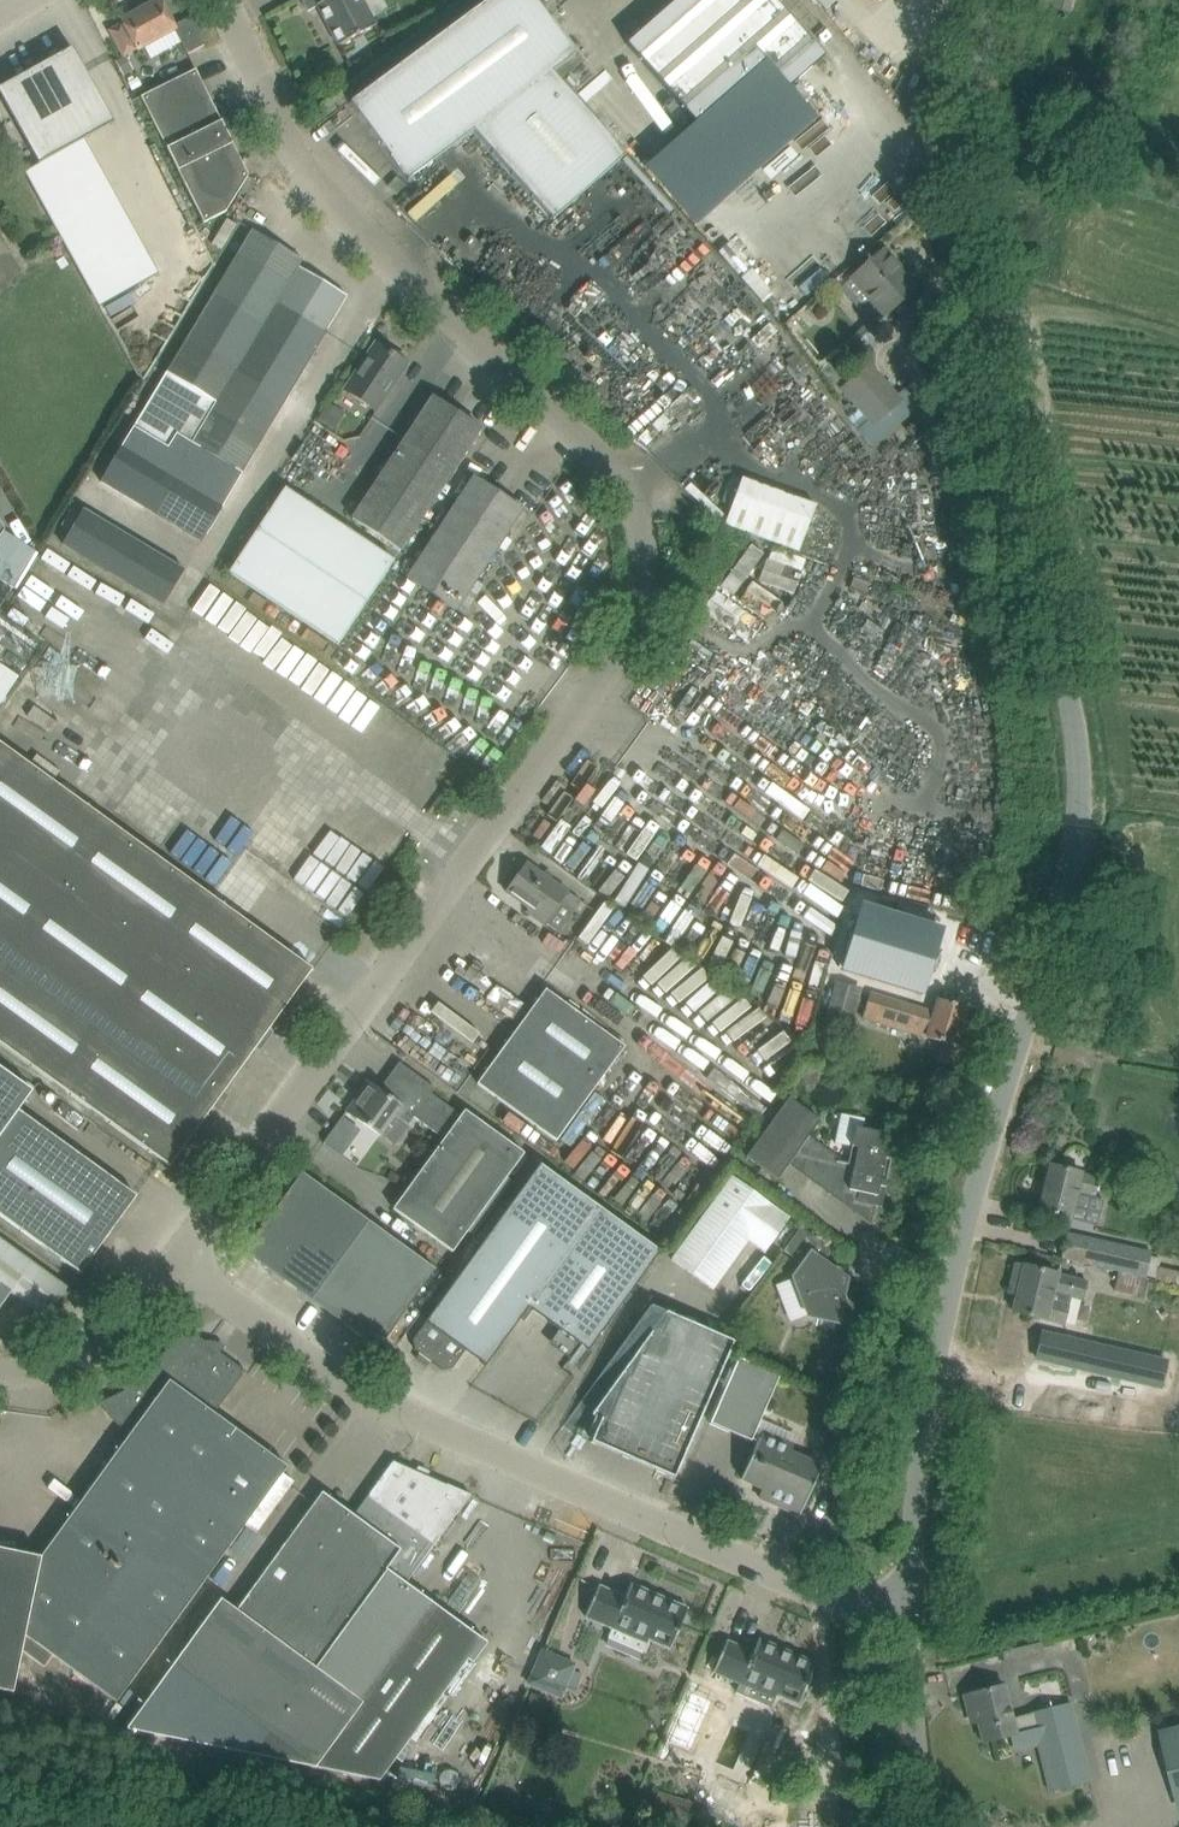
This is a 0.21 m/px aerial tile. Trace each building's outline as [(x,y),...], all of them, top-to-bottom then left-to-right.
[(109,31),(123,56),(137,49),(138,50),(174,30),(187,54),(204,45),(192,16),(173,26),(159,0),(158,0),(121,20),(123,23),(109,31)] [(307,11),(317,6),(338,46),(360,34),(378,25),(364,0),(302,0),(307,11)] [(552,221),(625,157),(551,74),(575,56),(533,0),(489,0),(350,103),(407,181),(473,132),(552,221)] [(626,43),(680,106),(696,124),(765,63),(788,89),(825,57),(809,39),(775,0),(677,0),(626,43)] [(823,13),(838,0),(812,0),(823,13)] [(1071,0),(1054,0),(1052,8),(1068,12),(1071,0)] [(0,89),(0,95),(38,164),(83,139),(113,123),(72,48),(0,89)] [(124,57),(114,62),(122,77),(132,71),(124,57)] [(140,97),(203,223),(226,212),(248,176),(195,69),(140,97)] [(136,77),(127,82),(131,91),(141,85),(136,77)] [(785,313),(906,207),(853,146),(825,171),(834,182),(801,211),(827,240),(800,264),(776,238),(751,260),(740,247),(732,254),(785,313)] [(388,186),(397,195),(405,186),(396,177),(388,186)] [(166,373),(134,427),(166,447),(172,437),(181,442),(240,478),(242,474),(255,453),(315,351),(328,331),(327,330),(347,296),(299,267),(303,260),(252,229),(239,250),(227,271),(166,373)] [(839,289),(856,309),(869,298),(885,316),(917,288),(884,249),(866,265),(839,289)] [(376,343),(345,391),(376,411),(407,363),(404,361),(406,358),(395,350),(392,354),(376,343)] [(871,423),(860,433),(870,445),(936,390),(923,375),(898,395),(871,364),(852,380),(842,390),(871,423)] [(352,519),(400,551),(481,429),(456,413),(454,415),(448,411),(449,409),(432,398),(352,519)] [(125,438),(100,481),(201,542),(227,499),(125,438)] [(456,610),(465,615),(483,586),(475,581),(523,509),(472,476),(406,577),(456,610)] [(725,525),(798,552),(815,506),(742,478),(725,525)] [(229,572),(339,645),(394,561),(284,488),(229,572)] [(62,543),(164,604),(184,570),(83,509),(62,543)] [(12,586),(0,579),(0,605),(12,586)] [(20,674),(0,661),(0,705),(20,674)] [(170,1167),(214,1106),(231,1081),(296,991),(312,969),(0,743),(0,1044),(170,1167)] [(348,916),(373,880),(344,861),(320,897),(348,916)] [(527,913),(543,926),(560,901),(574,911),(580,903),(528,862),(506,890),(530,909),(527,913)] [(852,1027),(873,939),(846,933),(825,1021),(852,1027)] [(517,1019),(527,1003),(496,984),(486,1000),(517,1019)] [(477,1084),(497,1098),(556,1141),(625,1047),(546,990),(477,1084)] [(861,1017),(943,1043),(937,1062),(957,1068),(964,1048),(955,1045),(966,1008),(938,999),(934,1013),(868,993),(861,1017)] [(444,1139),(393,1209),(452,1252),(524,1153),(465,1110),(461,1116),(431,1094),(435,1088),(399,1063),(379,1090),(368,1082),(346,1112),(380,1136),(395,1115),(408,1125),(414,1117),(444,1139)] [(80,1274),(136,1196),(18,1111),(32,1091),(0,1068),(0,1216),(80,1274)] [(807,1134),(818,1121),(787,1098),(745,1156),(775,1178),(787,1163),(871,1225),(875,1206),(881,1208),(892,1158),(886,1157),(890,1135),(854,1127),(846,1164),(807,1134)] [(528,1307),(600,1208),(539,1165),(427,1320),(413,1340),(414,1350),(442,1370),(452,1368),(465,1351),(486,1366),(528,1307)] [(1100,1179),(1082,1174),(1049,1165),(1038,1212),(1071,1220),(1077,1193),(1095,1197),(1100,1179)] [(244,1252),(311,1300),(368,1221),(301,1173),(244,1252)] [(671,1260),(712,1290),(748,1240),(765,1252),(789,1218),(732,1176),(671,1260)] [(660,1252),(600,1208),(528,1307),(588,1351),(660,1252)] [(368,1221),(311,1300),(378,1349),(435,1270),(368,1221)] [(803,1265),(794,1278),(808,1316),(837,1322),(846,1280),(823,1263),(832,1249),(801,1226),(784,1251),(803,1265)] [(1062,1256),(1119,1269),(1147,1276),(1155,1278),(1154,1280),(1178,1286),(1178,1272),(1157,1267),(1159,1259),(1150,1257),(1151,1252),(1067,1233),(1062,1256)] [(0,1240),(0,1307),(10,1293),(46,1319),(67,1288),(48,1274),(0,1240)] [(749,1286),(769,1265),(761,1257),(750,1268),(743,1261),(733,1272),(749,1286)] [(1016,1264),(1009,1293),(1017,1295),(1013,1313),(1049,1322),(1055,1299),(1076,1304),(1085,1265),(1054,1257),(1051,1272),(1016,1264)] [(1119,1269),(1114,1291),(1142,1297),(1146,1279),(1147,1276),(1119,1269)] [(590,1442),(675,1479),(735,1342),(666,1312),(591,1416),(600,1420),(590,1442)] [(13,1693),(13,1689),(19,1660),(21,1650),(45,1667),(53,1656),(116,1702),(273,1486),(287,1467),(214,1414),(244,1372),(245,1371),(219,1352),(218,1351),(209,1345),(208,1344),(188,1329),(178,1342),(178,1343),(176,1345),(175,1347),(173,1349),(171,1351),(170,1353),(168,1355),(166,1357),(164,1359),(163,1361),(161,1362),(159,1364),(158,1365),(157,1366),(155,1368),(153,1370),(151,1371),(149,1373),(147,1375),(146,1376),(145,1377),(143,1378),(140,1380),(138,1382),(137,1382),(135,1384),(132,1386),(130,1387),(128,1389),(127,1389),(125,1390),(123,1391),(122,1392),(121,1392),(119,1394),(118,1394),(116,1395),(114,1396),(113,1397),(112,1397),(110,1398),(108,1399),(106,1400),(103,1401),(101,1402),(99,1403),(98,1403),(97,1403),(98,1405),(101,1403),(101,1404),(102,1405),(102,1406),(103,1408),(103,1409),(104,1410),(104,1411),(105,1412),(105,1413),(106,1414),(107,1415),(107,1416),(108,1416),(109,1417),(109,1418),(110,1418),(111,1419),(111,1420),(112,1420),(113,1421),(114,1422),(115,1422),(130,1434),(41,1557),(0,1548),(0,1690),(13,1693)] [(1042,1333),(1037,1356),(1157,1384),(1160,1385),(1165,1361),(1163,1361),(1042,1333)] [(751,1442),(780,1376),(738,1358),(709,1424),(751,1442)] [(1170,1408),(1178,1409),(1178,1364),(1173,1388),(1170,1408)] [(741,1479),(772,1492),(768,1501),(800,1515),(821,1467),(789,1453),(793,1443),(762,1430),(741,1479)] [(315,1767),(379,1780),(482,1639),(406,1583),(470,1495),(392,1461),(352,1515),(322,1492),(308,1512),(236,1610),(221,1599),(126,1730),(315,1767)] [(609,1638),(642,1652),(647,1638),(671,1648),(688,1608),(630,1584),(625,1597),(598,1586),(585,1617),(613,1629),(609,1638)] [(741,1684),(737,1693),(770,1707),(776,1694),(799,1704),(816,1664),(758,1639),(753,1652),(726,1641),(717,1663),(713,1672),(741,1684)] [(542,1651),(528,1683),(561,1698),(575,1665),(542,1651)] [(1030,1713),(1031,1715),(1013,1719),(1004,1685),(963,1696),(968,1715),(975,1713),(983,1743),(1035,1730),(1050,1791),(1090,1781),(1070,1703),(1030,1713)] [(530,1693),(525,1706),(539,1711),(544,1698),(530,1693)] [(1161,1746),(1176,1802),(1178,1802),(1178,1741),(1161,1746)] [(658,1792),(652,1813),(674,1820),(681,1799),(658,1792)]
